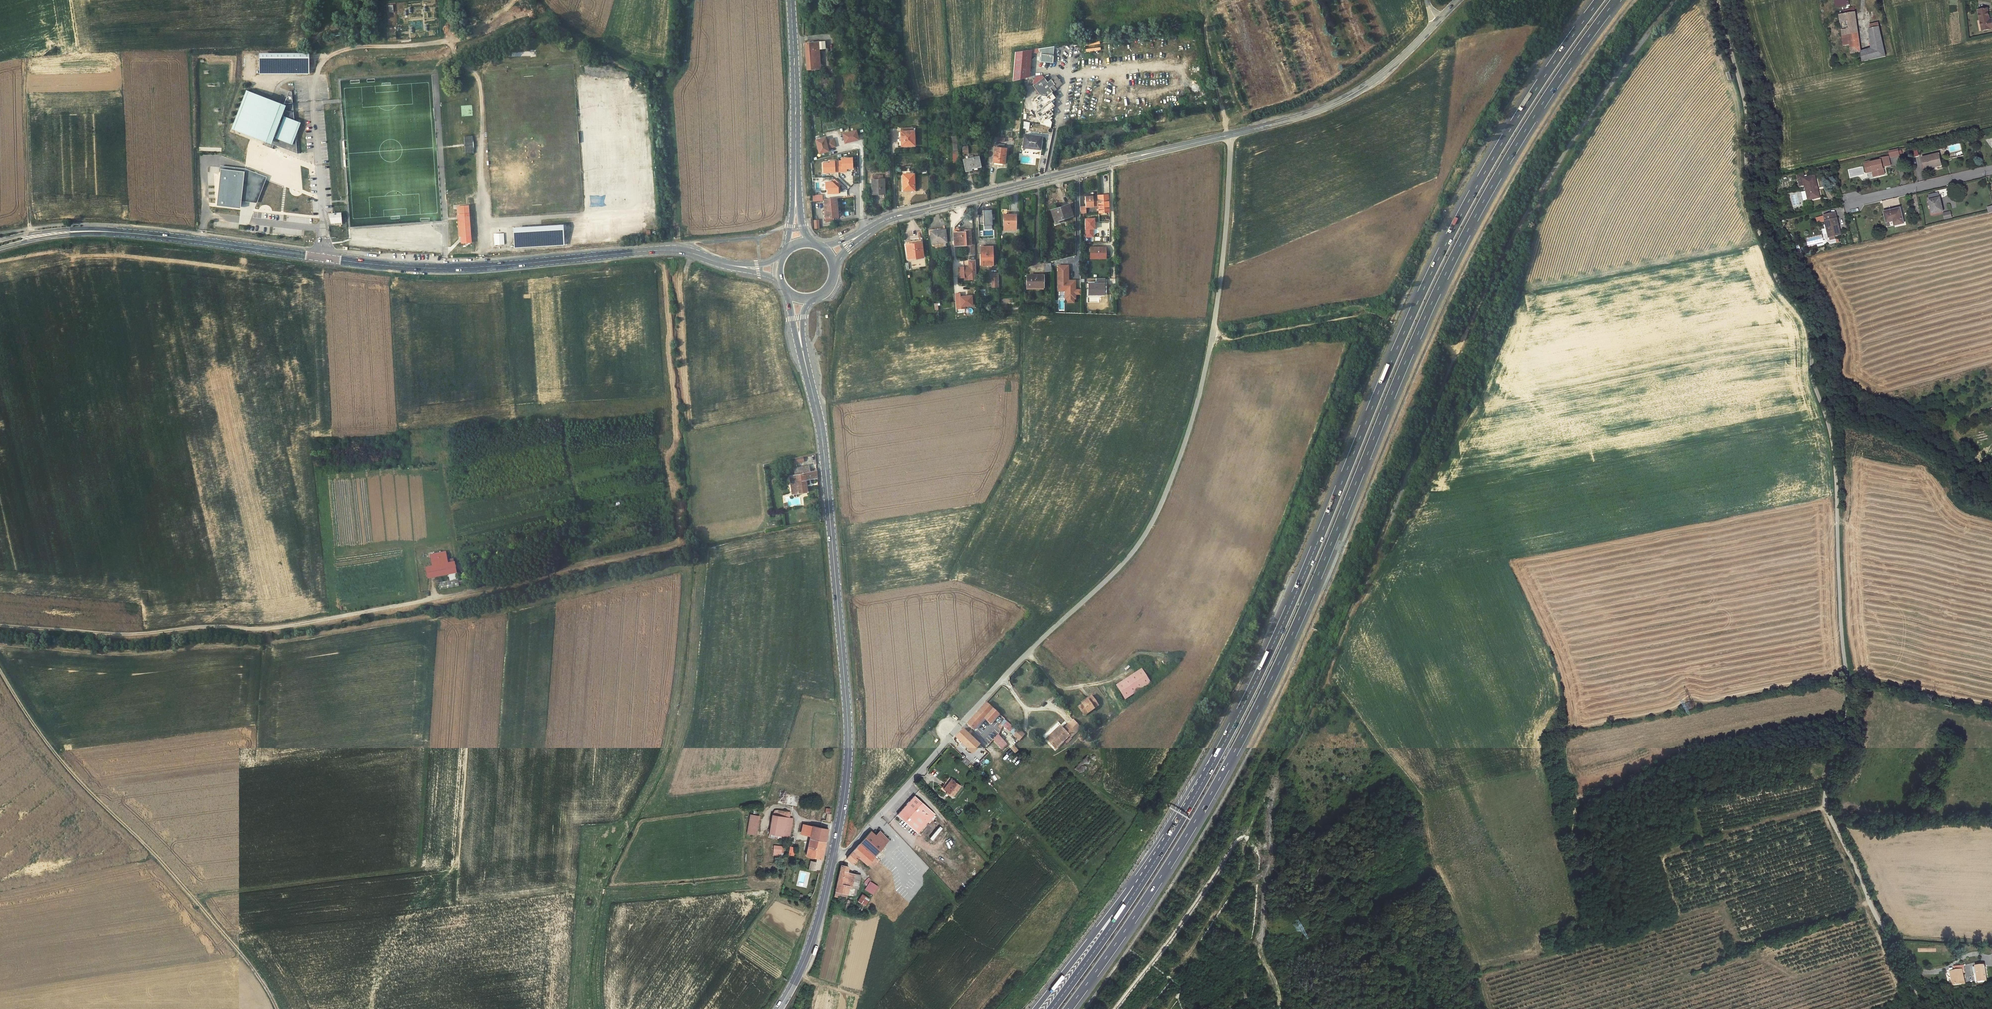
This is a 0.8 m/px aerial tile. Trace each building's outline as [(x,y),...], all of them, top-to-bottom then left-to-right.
[(1979,11),(1982,31),(1991,29),(1991,19),(1990,20),(1988,9),(1979,11)] [(1856,20),(1855,13),(1848,14),(1840,15),(1841,22),(1856,20)] [(1860,47),(1856,20),(1841,22),(1844,45),(1850,44),(1852,53),(1862,52),(1862,51),(1859,52),(1858,47),(1860,47)] [(1884,46),(1878,23),(1870,25),(1871,29),(1870,30),(1871,41),(1873,41),(1874,48),(1884,46)] [(820,69),(818,49),(825,48),(824,41),(805,43),(807,70),(816,69),(820,69)] [(1886,56),(1884,46),(1874,48),(1862,52),(1863,61),(1886,56)] [(1022,78),(1024,50),(1015,52),(1013,81),(1022,78)] [(1056,75),(1047,82),(1044,77),(1042,78),(1042,77),(1038,76),(1038,80),(1034,80),(1033,83),(1034,84),(1032,85),(1040,95),(1039,100),(1039,101),(1042,106),(1038,109),(1041,114),(1037,118),(1040,123),(1041,122),(1042,123),(1047,124),(1048,118),(1047,117),(1052,114),(1049,109),(1053,106),(1050,101),(1055,98),(1054,96),(1056,94),(1053,91),(1056,89),(1055,88),(1061,83),(1056,75)] [(249,91),(234,129),(266,142),(265,146),(271,148),(272,148),(274,144),(289,150),(291,144),(296,131),(299,122),(295,120),(292,96),(287,94),(283,104),(281,103),(249,91)] [(901,131),(901,144),(901,146),(914,145),(914,131),(913,131),(913,127),(901,128),(901,131)] [(857,129),(842,134),(845,144),(860,140),(857,129)] [(291,144),(289,150),(292,151),(294,145),(297,146),(296,131),(291,144)] [(1040,149),(1041,136),(1024,134),(1023,147),(1040,149)] [(473,137),(465,137),(466,154),(474,154),(473,137)] [(834,138),(827,139),(827,137),(816,139),(818,154),(830,152),(830,148),(836,147),(834,138)] [(995,147),(993,162),(1005,163),(1006,148),(1004,148),(1005,144),(996,143),(996,147),(995,147)] [(1940,153),(1922,158),(1925,170),(1937,167),(1936,164),(1940,163),(1939,158),(1941,157),(1940,153)] [(963,160),(965,171),(980,167),(978,156),(974,157),(973,155),(969,156),(969,158),(963,160)] [(1869,161),(1865,161),(1866,164),(1865,164),(1867,173),(1873,171),(1874,177),(1885,174),(1883,167),(1890,165),(1888,156),(1881,158),(1881,160),(1870,163),(1869,161)] [(823,161),(823,173),(848,172),(848,170),(854,169),(854,157),(842,158),(842,160),(823,161)] [(222,166),(222,169),(245,172),(242,201),(257,203),(267,177),(246,169),(222,166)] [(245,172),(222,169),(217,206),(241,208),(242,201),(245,172)] [(913,172),(902,173),(903,190),(907,190),(907,191),(913,191),(913,172)] [(1805,178),(1804,178),(1805,185),(1806,191),(1802,192),(1804,200),(1808,199),(1808,200),(1820,197),(1819,193),(1818,193),(1815,180),(1816,180),(1815,176),(1805,178)] [(872,183),(872,193),(884,192),(884,183),(883,183),(883,179),(873,179),(873,183),(872,183)] [(1933,213),(1943,211),(1941,202),(1940,202),(1939,198),(1939,197),(1938,193),(1929,195),(1933,213)] [(1080,207),(1080,213),(1086,213),(1085,207),(1098,206),(1099,213),(1109,212),(1107,195),(1085,196),(1086,206),(1080,207)] [(838,217),(836,198),(824,199),(826,222),(834,220),(833,217),(838,217)] [(1072,215),(1068,204),(1051,210),(1055,223),(1062,221),(1061,218),(1072,215)] [(460,214),(470,213),(470,206),(458,206),(458,214),(460,214)] [(1901,208),(1884,212),(1887,222),(1894,220),(1896,220),(1897,225),(1904,223),(1901,208)] [(984,226),(993,225),(993,210),(984,210),(984,226)] [(342,213),(329,214),(332,224),(343,223),(342,213)] [(470,213),(460,214),(462,243),(472,243),(470,213)] [(1835,213),(1825,215),(1826,221),(1827,228),(1829,237),(1835,236),(1841,234),(1837,219),(1835,213)] [(1003,214),(1003,230),(1015,230),(1015,214),(1003,214)] [(975,255),(974,233),(970,233),(970,232),(970,230),(961,231),(961,232),(960,232),(960,228),(956,228),(954,229),(953,231),(954,245),(969,244),(969,246),(968,246),(968,255),(975,255)] [(1829,237),(1827,228),(1823,229),(1825,238),(1827,240),(1830,240),(1831,244),(1839,242),(1838,239),(1836,240),(1835,236),(1829,237)] [(946,242),(945,229),(930,231),(932,243),(946,242)] [(906,242),(908,259),(923,258),(921,240),(906,242)] [(1090,259),(1107,259),(1107,247),(1090,246),(1090,259)] [(985,264),(985,266),(993,266),(992,247),(981,247),(981,264),(985,264)] [(959,280),(977,279),(976,260),(968,260),(969,266),(958,267),(959,280)] [(1070,280),(1070,265),(1057,265),(1057,292),(1064,292),(1065,299),(1067,299),(1067,303),(1076,303),(1076,295),(1081,295),(1081,289),(1077,289),(1077,280),(1070,280)] [(1043,275),(1026,275),(1026,287),(1043,286),(1043,275)] [(1097,278),(1097,283),(1089,283),(1089,296),(1106,296),(1106,278),(1097,278)] [(817,471),(809,471),(804,472),(804,466),(793,467),(794,475),(789,476),(791,493),(805,491),(805,478),(817,476),(817,471)] [(430,554),(432,565),(426,566),(428,577),(456,572),(453,561),(447,562),(445,551),(430,554)] [(1141,669),(1116,685),(1125,699),(1150,683),(1141,669)] [(1078,707),(1082,713),(1087,710),(1088,712),(1098,705),(1091,696),(1086,699),(1087,700),(1082,704),(1078,707)] [(985,717),(991,722),(995,718),(998,713),(986,703),(967,724),(974,730),(985,717)] [(1050,735),(1046,739),(1055,749),(1069,736),(1070,737),(1071,737),(1080,728),(1073,720),(1063,729),(1061,728),(1052,737),(1050,735)] [(1013,727),(1006,721),(1005,723),(1002,726),(1010,732),(1013,727)] [(1060,726),(1050,735),(1052,737),(1061,728),(1060,726)] [(962,729),(955,736),(958,739),(961,742),(964,738),(968,734),(962,729)] [(968,734),(964,738),(969,743),(973,739),(968,734)] [(998,735),(993,740),(1002,749),(1007,744),(998,735)] [(955,736),(950,742),(950,743),(953,745),(958,739),(955,736)] [(961,742),(955,747),(972,764),(985,750),(973,739),(969,743),(964,738),(961,742)] [(958,739),(953,745),(955,747),(961,742),(958,739)] [(1015,753),(1011,748),(1006,753),(1009,757),(1015,753)] [(1092,759),(1086,755),(1077,768),(1083,772),(1092,759)] [(951,779),(943,789),(947,792),(951,795),(953,797),(961,786),(951,779)] [(914,796),(897,815),(918,833),(935,815),(914,796)] [(758,816),(750,815),(747,834),(755,835),(758,816)] [(794,819),(773,817),(771,835),(792,837),(794,819)] [(981,828),(985,832),(994,824),(990,820),(981,828)] [(942,823),(926,834),(930,839),(946,828),(942,823)] [(813,834),(815,827),(803,826),(803,834),(813,834)] [(815,827),(813,834),(808,855),(817,858),(816,864),(815,870),(820,871),(828,828),(815,827)] [(859,856),(871,868),(879,861),(875,857),(880,851),(889,841),(881,831),(877,835),(872,831),(847,858),(853,863),(859,856)] [(783,856),(783,846),(773,845),(773,856),(783,856)] [(875,857),(879,861),(879,860),(884,854),(880,851),(875,857)] [(854,875),(847,873),(848,868),(847,866),(841,865),(836,891),(848,894),(849,887),(852,887),(854,875)] [(796,886),(806,888),(810,873),(800,871),(796,886)] [(858,889),(861,876),(854,875),(852,887),(849,887),(848,894),(847,894),(851,895),(855,893),(856,888),(858,889)] [(873,895),(879,886),(870,881),(864,890),(873,895)] [(862,895),(858,902),(865,906),(869,899),(862,895)] [(1955,972),(1951,973),(1953,986),(1965,984),(1963,972),(1965,971),(1964,966),(1954,967),(1955,972)] [(1977,968),(1979,983),(1987,982),(1985,967),(1977,968)]
